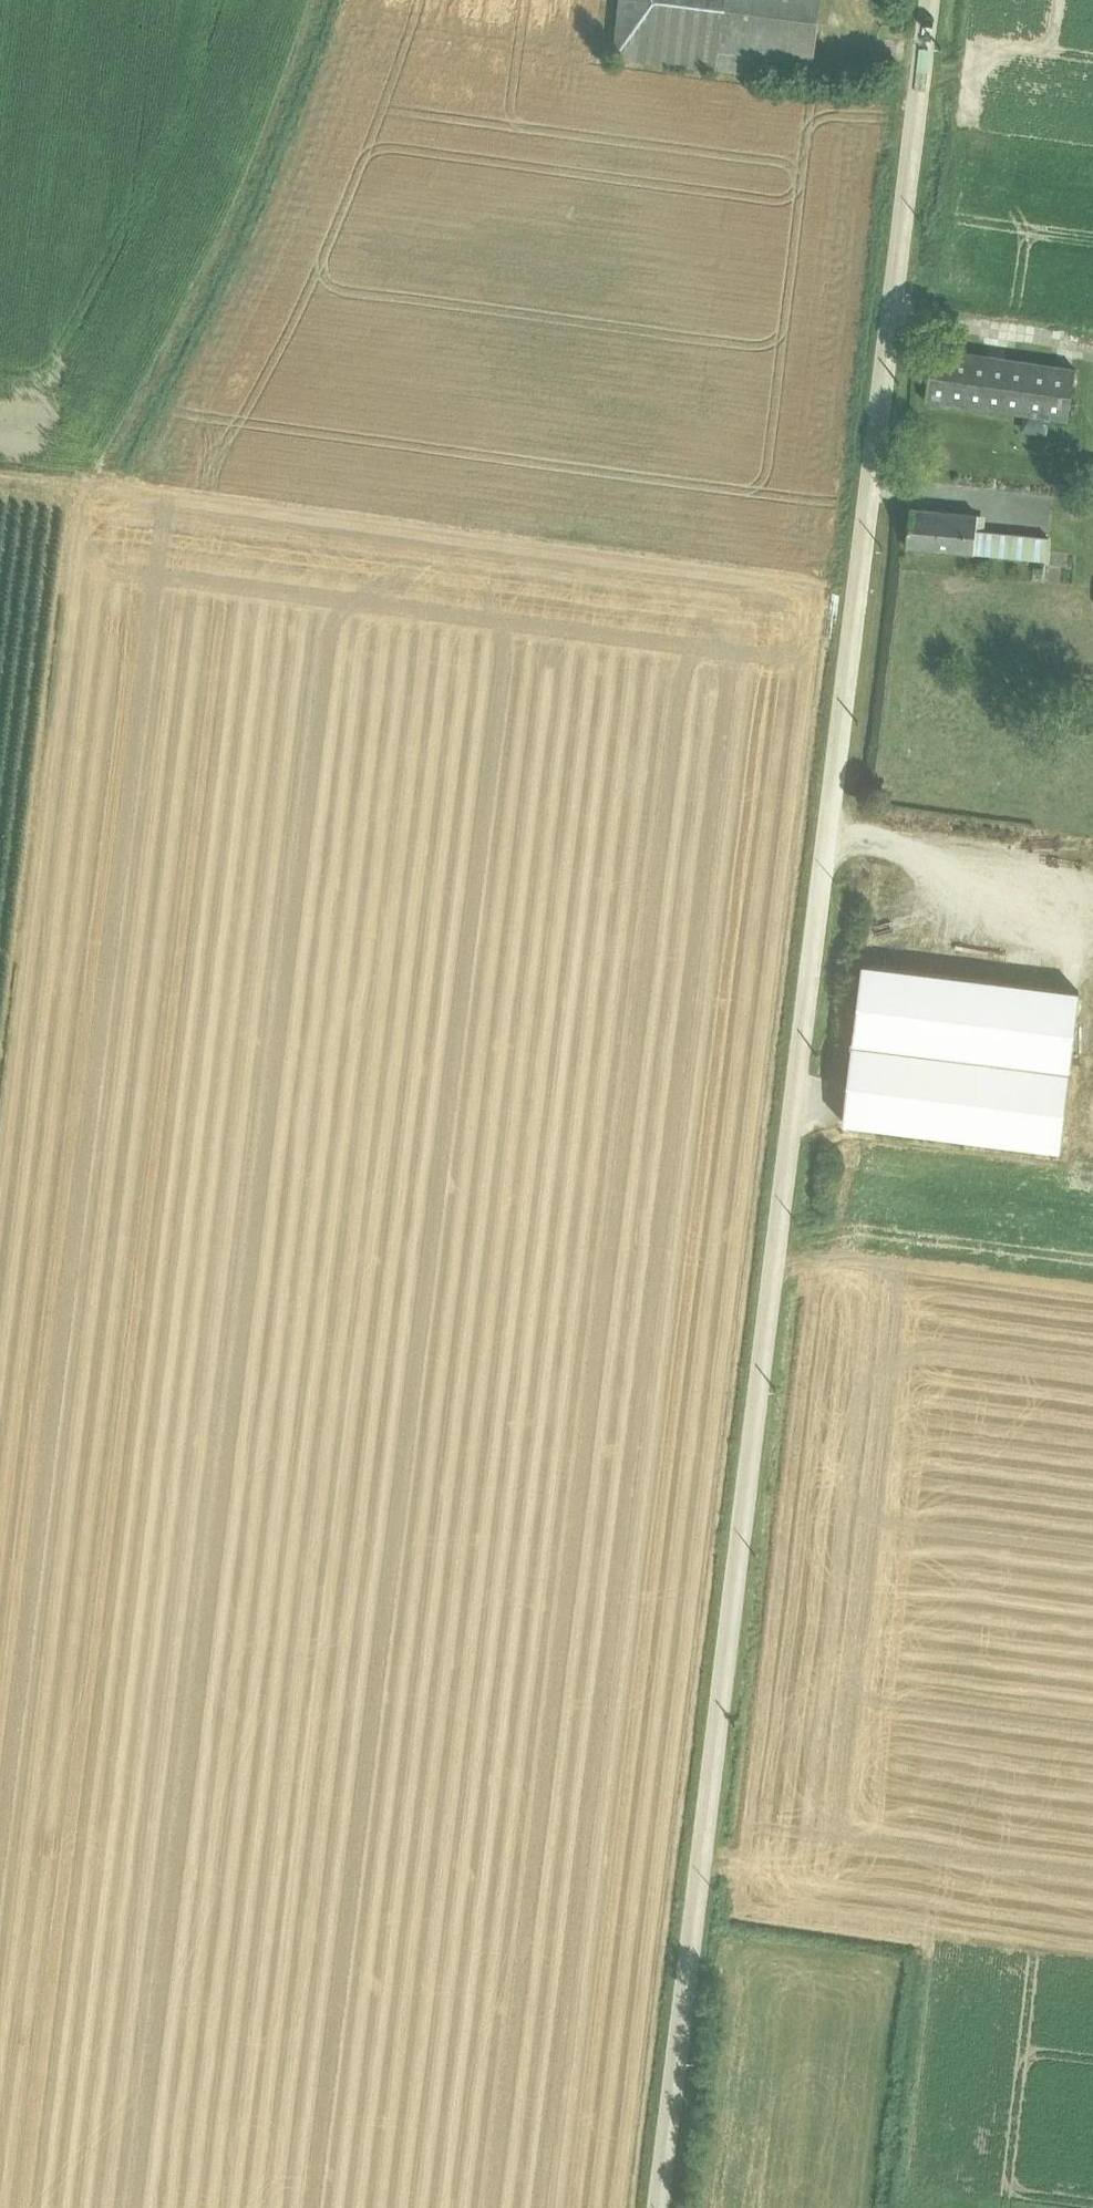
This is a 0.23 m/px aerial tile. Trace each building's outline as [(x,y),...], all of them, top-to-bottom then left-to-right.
[(613,54),(614,57),(717,70),(717,69),(754,75),(757,56),(813,62),(821,0),(618,0),(613,54)] [(600,32),(598,45),(603,46),(614,47),(615,34),(605,33),(600,32)] [(934,348),(926,402),(1022,415),(1019,432),(1046,436),(1048,419),(1068,422),(1075,369),(934,348)] [(907,543),(907,547),(982,555),(1047,561),(1049,537),(985,530),(986,516),(911,508),(907,543)] [(862,965),(842,1123),(1059,1149),(1079,993),(1079,992),(862,965)]
